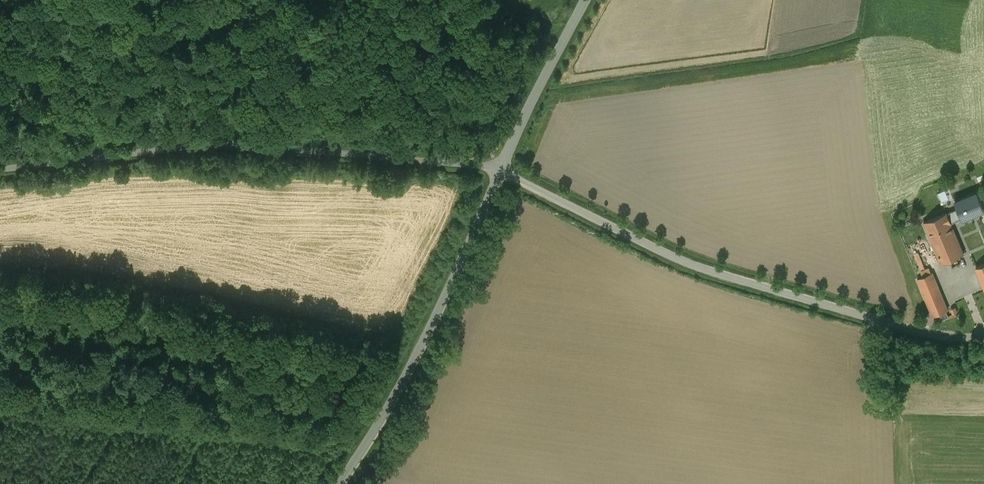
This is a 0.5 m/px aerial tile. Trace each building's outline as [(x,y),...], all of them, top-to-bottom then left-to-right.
[(466,147),(466,156),(477,156),(477,148),(466,147)] [(947,213),(951,222),(962,217),(963,219),(983,210),(983,209),(976,192),(956,201),(959,208),(947,213)] [(942,263),(964,253),(951,222),(947,213),(947,212),(924,221),(932,239),(942,262),(942,263)] [(942,262),(932,239),(912,247),(922,270),(930,267),(942,262)] [(924,276),(933,272),(930,267),(922,270),(924,276)] [(924,276),(918,278),(933,315),(933,316),(947,310),(948,310),(933,272),(924,276)] [(947,310),(933,316),(936,322),(949,316),(947,310)]
